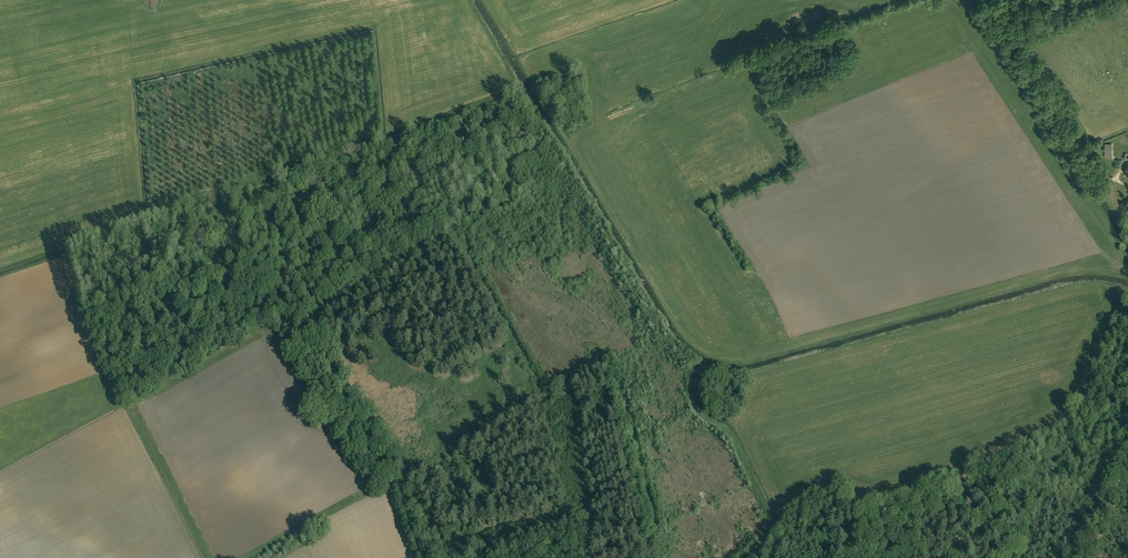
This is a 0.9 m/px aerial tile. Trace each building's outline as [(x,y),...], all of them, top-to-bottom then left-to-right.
[(1105,144),(1104,157),(1113,157),(1113,144),(1105,144)]
